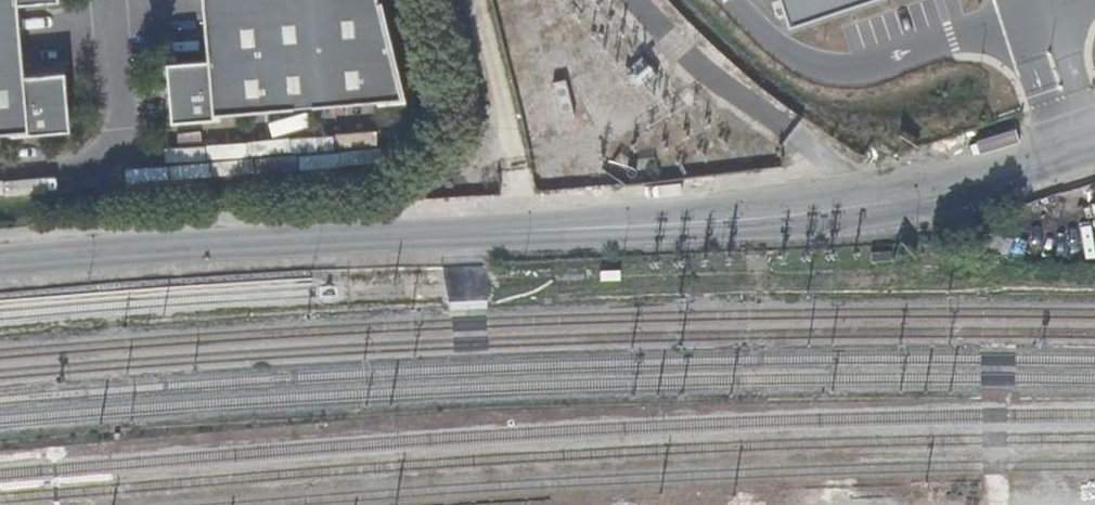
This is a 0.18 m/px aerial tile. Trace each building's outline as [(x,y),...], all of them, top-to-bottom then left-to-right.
[(0,136),(68,129),(67,122),(65,122),(62,78),(64,78),(63,71),(22,75),(16,4),(57,0),(0,0),(0,134),(0,136)] [(375,0),(200,0),(205,59),(164,62),(164,69),(166,69),(170,114),(168,115),(169,122),(179,121),(179,120),(208,117),(208,119),(218,118),(218,113),(374,100),(375,103),(403,100),(379,0),(376,1),(375,0)] [(801,23),(870,0),(793,0),(801,23)]
